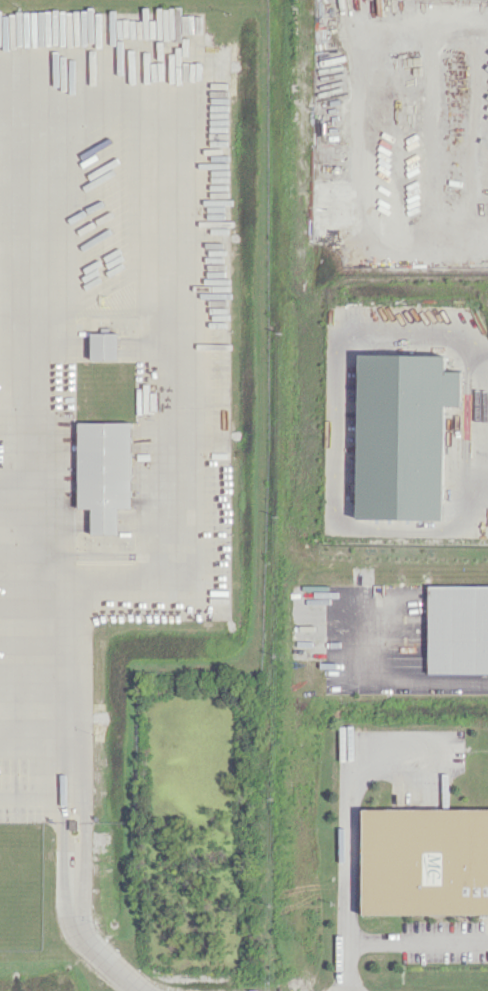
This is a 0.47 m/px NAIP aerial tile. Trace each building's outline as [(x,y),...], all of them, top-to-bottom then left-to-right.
[(90,360),(117,360),(118,333),(91,332),(90,360)] [(357,519),(443,520),(444,406),(461,406),(461,371),(445,371),(445,355),(359,354),(357,519)] [(78,422),(78,509),(91,509),(91,534),(118,534),(118,507),(131,507),(130,422),(78,422)] [(428,673),(487,674),(487,586),(429,585),(428,673)] [(362,809),(362,915),(487,915),(487,809),(362,809)]
